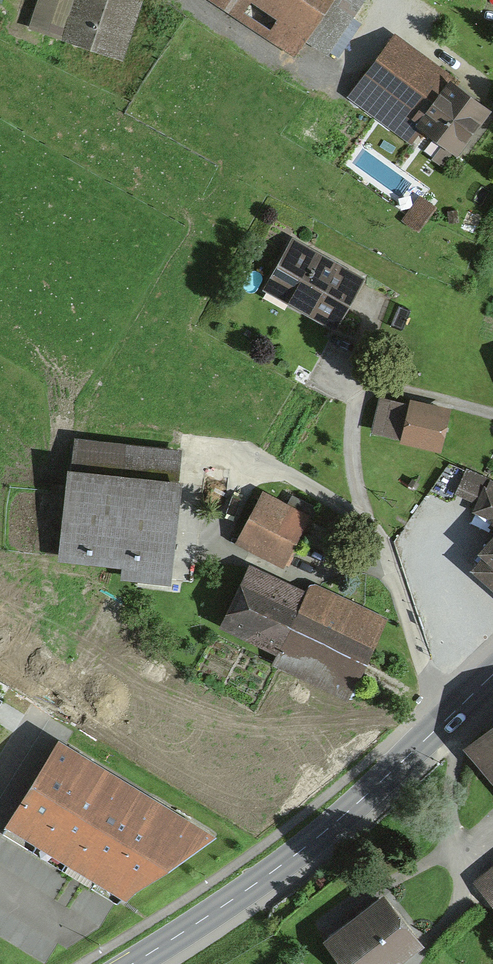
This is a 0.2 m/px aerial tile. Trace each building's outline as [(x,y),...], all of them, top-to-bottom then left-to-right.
[(38,30),(124,60),(145,0),(49,0),(38,30)] [(327,59),(365,0),(234,0),(327,59)] [(395,30),(347,95),(411,143),(425,125),(458,150),(492,104),(492,103),(395,30)] [(438,212),(421,198),(406,218),(423,231),(438,212)] [(371,286),(302,247),(277,291),(346,330),(371,286)] [(456,412),(385,396),(376,434),(448,450),(456,412)] [(191,460),(86,449),(74,556),(133,562),(130,584),(178,589),(191,460)] [(468,470),(460,486),(485,497),(480,509),(492,514),(492,481),(468,470)] [(313,517),(266,495),(242,545),(289,567),(313,517)] [(484,564),(492,573),(492,554),(484,564)] [(317,597),(258,568),(228,629),(286,659),(282,667),(349,700),(389,620),(322,587),(317,597)] [(477,752),(492,771),(492,739),(477,752)] [(213,839),(63,749),(14,828),(135,901),(213,839)] [(476,890),(492,912),(492,877),(476,890)] [(333,944),(348,963),(409,963),(429,949),(391,900),(333,944)]
